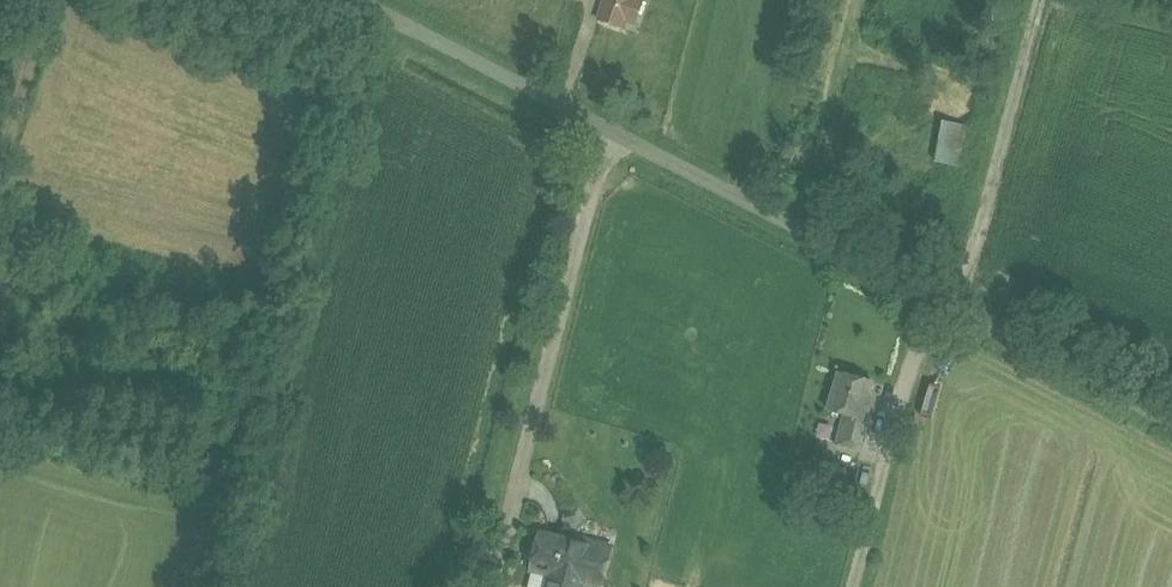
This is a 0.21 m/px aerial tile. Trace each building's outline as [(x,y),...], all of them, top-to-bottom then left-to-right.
[(624,28),(627,21),(636,24),(644,0),(605,0),(599,19),(624,28)] [(971,126),(943,121),(935,160),(963,166),(971,126)] [(847,415),(838,445),(861,451),(873,404),(868,403),(874,382),(840,373),(830,410),(847,415)] [(613,546),(580,538),(578,544),(542,534),(532,571),(552,576),(549,586),(582,586),(582,584),(593,586),(602,586),(613,546)]
